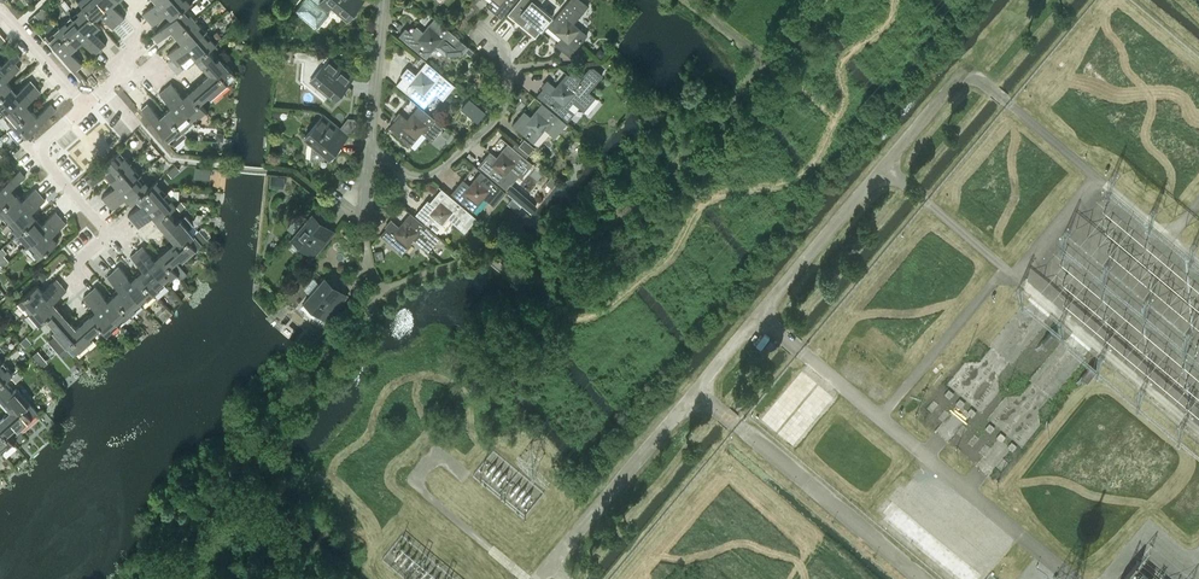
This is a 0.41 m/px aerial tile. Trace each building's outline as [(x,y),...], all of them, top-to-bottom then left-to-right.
[(119,22),(99,0),(78,0),(83,6),(83,5),(95,19),(101,14),(113,27),(119,22)] [(119,22),(125,17),(113,4),(117,0),(99,0),(119,22)] [(169,0),(155,0),(156,1),(142,13),(148,19),(169,0)] [(191,2),(190,0),(169,0),(148,19),(153,25),(166,13),(171,18),(171,19),(186,6),(191,2)] [(295,9),(317,28),(330,13),(328,11),(331,8),(331,9),(334,6),(348,17),(348,18),(349,18),(351,18),(352,18),(353,18),(354,17),(355,16),(355,15),(356,14),(356,13),(355,13),(355,12),(355,11),(354,10),(362,0),(303,0),(295,9)] [(487,5),(501,17),(515,0),(491,0),(487,5)] [(542,0),(518,0),(514,6),(527,17),(521,24),(535,36),(553,15),(539,4),(542,0)] [(589,5),(583,0),(569,0),(548,25),(561,36),(555,43),(570,55),(587,34),(574,23),(589,5)] [(95,19),(83,5),(83,6),(71,16),(100,49),(107,44),(95,30),(100,25),(95,19)] [(196,18),(186,6),(171,19),(171,18),(152,36),(157,42),(171,30),(176,35),(196,18)] [(94,54),(100,49),(71,16),(60,26),(77,45),(82,40),(94,54)] [(465,42),(438,20),(434,17),(423,30),(416,24),(411,31),(405,27),(399,34),(426,57),(435,46),(445,55),(446,54),(463,52),(463,53),(469,45),(465,42)] [(172,59),(206,29),(196,18),(176,35),(180,41),(167,53),(172,59)] [(71,50),(77,45),(60,26),(48,36),(77,70),(83,64),(71,50)] [(209,49),(216,42),(217,42),(206,29),(172,59),(177,65),(191,53),(196,59),(208,48),(209,49)] [(215,51),(220,47),(216,42),(209,49),(208,48),(196,59),(208,73),(208,72),(214,79),(220,74),(227,82),(236,75),(219,55),(215,51)] [(595,53),(601,58),(605,53),(600,48),(595,53)] [(21,57),(15,50),(2,62),(0,60),(0,74),(15,61),(15,62),(21,57)] [(306,51),(302,50),(295,50),(294,58),(305,59),(304,61),(303,79),(314,89),(325,97),(328,93),(335,98),(353,76),(328,56),(325,52),(306,51)] [(15,62),(15,61),(0,74),(0,96),(12,85),(7,79),(20,68),(15,62)] [(442,98),(454,83),(427,61),(416,75),(409,69),(397,83),(418,100),(429,87),(442,98)] [(581,77),(572,70),(569,74),(567,72),(556,86),(549,80),(537,94),(558,112),(561,114),(568,107),(572,101),(584,110),(595,96),(589,90),(596,82),(602,74),(593,66),(589,67),(584,72),(581,77)] [(220,74),(214,79),(208,72),(208,73),(188,90),(199,102),(208,94),(211,97),(227,82),(220,74)] [(36,85),(31,79),(17,91),(12,85),(0,96),(0,116),(2,114),(2,115),(36,85)] [(188,90),(183,95),(172,82),(165,87),(194,120),(206,110),(199,102),(188,90)] [(28,103),(41,91),(36,85),(2,115),(13,126),(33,109),(28,103)] [(183,130),(194,120),(165,87),(159,92),(171,105),(165,110),(183,130)] [(633,95),(627,103),(633,108),(638,100),(633,95)] [(469,97),(461,107),(477,121),(485,111),(469,97)] [(23,138),(56,109),(51,102),(37,114),(33,109),(13,126),(23,138)] [(165,110),(159,116),(148,102),(142,108),(171,141),(174,146),(187,135),(183,130),(165,110)] [(555,136),(567,122),(543,102),(531,116),(524,110),(512,124),(533,141),(545,128),(555,136)] [(432,139),(444,125),(419,105),(408,118),(401,113),(389,127),(410,144),(421,131),(432,139)] [(278,116),(279,108),(272,107),(271,115),(278,116)] [(329,156),(348,135),(323,114),(305,136),(313,143),(311,159),(316,159),(318,159),(321,158),(323,157),(326,153),(329,156)] [(352,127),(346,122),(342,127),(348,132),(352,127)] [(454,127),(451,131),(457,136),(460,131),(454,127)] [(441,132),(447,137),(451,133),(445,128),(441,132)] [(524,138),(519,144),(529,153),(536,147),(524,138)] [(521,177),(533,163),(508,143),(497,156),(490,150),(478,164),(499,182),(511,168),(521,177)] [(110,180),(130,162),(120,150),(86,180),(92,186),(105,174),(110,180)] [(107,203),(140,174),(130,162),(110,180),(115,185),(102,197),(107,203)] [(26,176),(20,169),(0,186),(0,208),(17,193),(12,187),(26,176)] [(13,169),(6,174),(10,177),(16,172),(13,169)] [(494,205),(506,191),(481,170),(470,184),(463,178),(451,192),(472,210),(484,196),(494,205)] [(151,185),(150,185),(140,174),(107,203),(112,209),(125,197),(131,204),(136,199),(136,198),(151,185)] [(552,175),(545,182),(551,187),(558,180),(552,175)] [(270,187),(284,188),(285,177),(271,176),(270,187)] [(133,222),(167,192),(156,180),(150,185),(151,185),(136,198),(136,199),(141,204),(128,216),(133,222)] [(41,193),(35,187),(22,199),(17,193),(0,208),(0,214),(7,223),(41,193)] [(428,199),(416,213),(437,230),(448,217),(459,226),(464,231),(477,217),(470,212),(446,191),(441,187),(430,201),(428,199)] [(169,211),(177,204),(167,192),(133,222),(138,228),(151,216),(156,221),(169,210),(169,211)] [(33,211),(46,199),(41,193),(7,223),(18,234),(38,217),(33,211)] [(177,220),(169,211),(169,210),(156,221),(173,241),(179,236),(185,243),(195,234),(189,228),(193,224),(185,214),(181,218),(180,217),(177,220)] [(28,246),(61,217),(56,211),(43,222),(38,217),(18,234),(28,246)] [(314,255),(334,231),(313,212),(292,237),(314,255)] [(435,232),(416,217),(411,212),(399,226),(392,220),(380,234),(401,251),(413,238),(428,250),(440,236),(435,232)] [(53,234),(66,223),(61,217),(28,246),(38,258),(58,241),(53,234)] [(183,260),(202,243),(195,234),(185,243),(179,236),(173,241),(160,253),(170,265),(171,265),(180,257),(183,260)] [(160,253),(154,259),(142,245),(136,250),(165,284),(178,273),(171,265),(170,265),(160,253)] [(154,294),(165,284),(136,250),(130,255),(142,269),(136,274),(154,294)] [(382,250),(374,252),(376,260),(384,259),(382,250)] [(2,267),(9,261),(0,251),(0,264),(2,267)] [(177,263),(173,267),(178,273),(182,269),(177,263)] [(136,274),(131,279),(119,265),(113,271),(142,304),(154,294),(136,274)] [(37,276),(41,281),(47,275),(43,270),(37,276)] [(130,314),(142,304),(113,271),(107,276),(119,289),(113,294),(130,314)] [(326,319),(347,295),(325,276),(304,301),(326,319)] [(28,313),(61,283),(56,278),(43,290),(38,284),(18,301),(28,313)] [(53,302),(67,290),(61,283),(28,313),(39,325),(47,318),(46,317),(58,307),(53,302)] [(113,294),(107,300),(95,286),(90,291),(119,324),(130,314),(113,294)] [(107,335),(119,324),(90,291),(83,296),(95,310),(90,315),(100,327),(107,335)] [(75,338),(70,332),(76,327),(58,307),(46,317),(47,318),(55,327),(52,330),(55,334),(48,340),(59,352),(66,346),(75,338)] [(91,335),(100,327),(90,315),(76,327),(70,332),(75,338),(66,346),(73,355),(93,337),(91,335)] [(1048,345),(1056,335),(1050,330),(1042,340),(1048,345)] [(304,331),(294,343),(304,352),(314,340),(304,331)] [(24,338),(20,341),(25,348),(29,344),(24,338)] [(13,373),(2,361),(0,363),(0,383),(4,380),(5,380),(13,373)] [(1089,379),(1097,369),(1091,364),(1083,374),(1089,379)] [(5,380),(4,380),(0,383),(0,399),(10,410),(15,405),(21,411),(30,403),(16,387),(13,389),(5,380)] [(37,412),(30,403),(21,411),(15,405),(10,410),(0,418),(0,428),(6,434),(15,426),(18,429),(37,412)] [(1,452),(13,442),(6,434),(0,428),(0,450),(1,452)]
